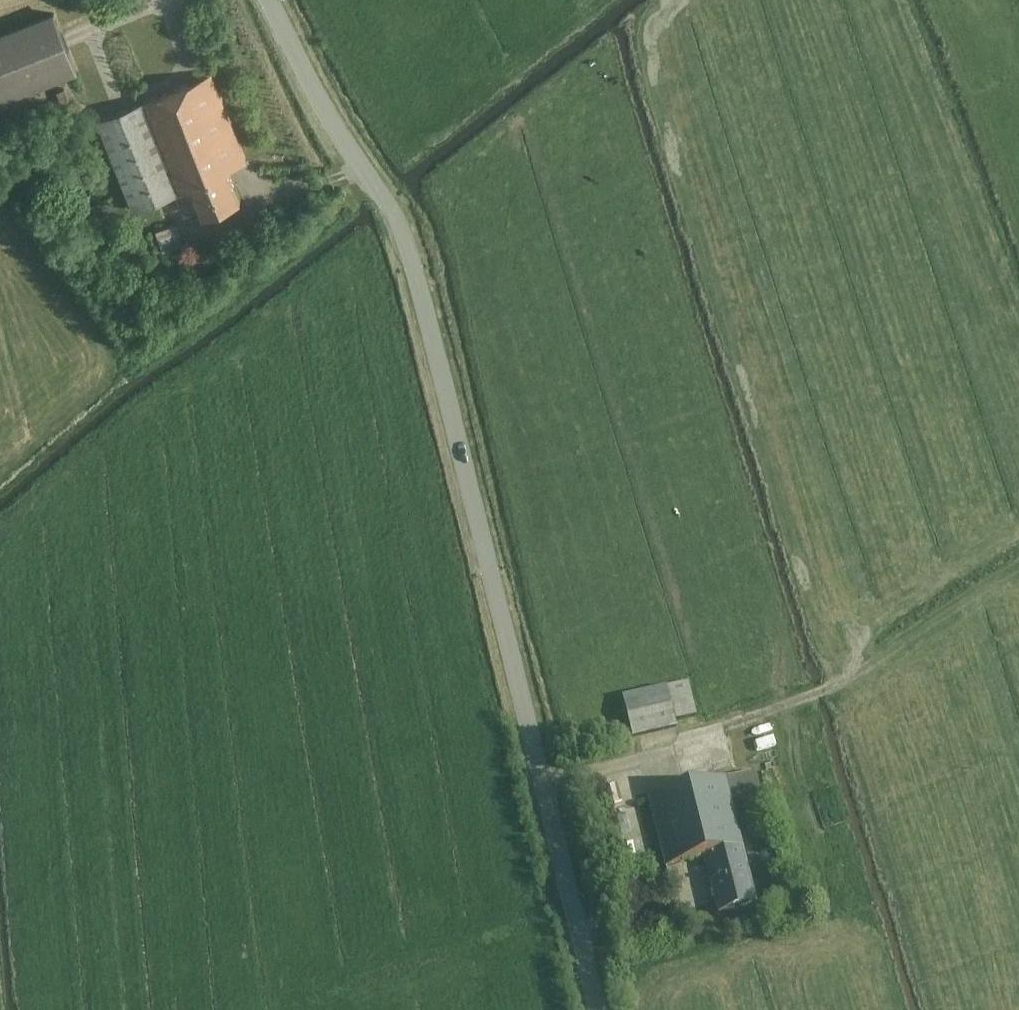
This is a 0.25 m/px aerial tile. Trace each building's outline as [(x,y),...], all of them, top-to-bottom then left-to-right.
[(0,26),(0,100),(71,72),(46,9),(0,26)] [(214,75),(93,121),(127,209),(176,190),(187,218),(229,202),(216,169),(246,157),(214,75)] [(692,684),(623,699),(632,740),(680,729),(679,722),(699,717),(692,684)] [(758,770),(648,798),(665,867),(706,857),(743,847),(733,805),(765,797),(758,770)] [(761,909),(743,847),(706,857),(721,919),(761,909)]
